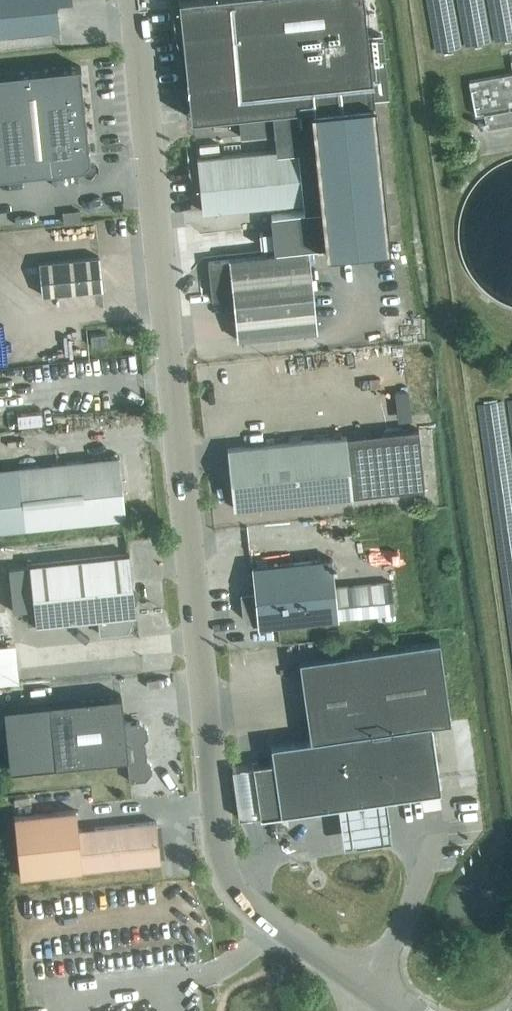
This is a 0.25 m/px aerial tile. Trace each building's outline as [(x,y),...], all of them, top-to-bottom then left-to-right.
[(59,29),(56,1),(66,0),(0,0),(0,35),(59,29)] [(184,48),(192,113),(237,109),(238,115),(240,138),(274,134),(276,149),(315,144),(316,149),(322,210),(270,215),(272,232),(273,246),(274,252),(324,247),(325,250),(369,245),(387,244),(371,101),(388,99),(381,35),(364,36),(360,0),(200,0),(205,46),(184,48)] [(83,169),(90,161),(80,67),(0,75),(0,178),(83,169)] [(469,82),(475,116),(484,115),(486,128),(511,124),(511,74),(469,82)] [(309,147),(197,158),(202,212),(315,201),(309,147)] [(317,332),(309,252),(208,262),(212,302),(233,299),(237,340),(317,332)] [(42,296),(102,290),(99,258),(38,264),(42,296)] [(92,348),(108,346),(106,334),(91,336),(92,348)] [(346,438),(227,450),(233,509),(353,497),(424,490),(418,430),(346,438)] [(125,519),(119,458),(0,470),(0,532),(125,519)] [(129,555),(29,566),(35,626),(94,620),(96,638),(126,634),(133,615),(136,615),(129,555)] [(255,593),(242,594),(244,616),(253,624),(257,623),(258,628),(338,619),(395,614),(392,581),(334,587),(332,559),(252,568),(255,593)] [(260,817),(280,814),(440,791),(431,725),(451,722),(439,641),(299,661),(310,741),(270,746),(273,762),(253,766),(260,817)] [(0,644),(0,683),(18,682),(16,643),(0,644)] [(121,696),(49,704),(55,766),(127,759),(129,783),(144,781),(151,772),(150,763),(143,758),(141,745),(148,738),(146,728),(138,721),(124,723),(121,696)] [(20,878),(160,863),(156,822),(78,830),(77,813),(14,820),(20,878)]
